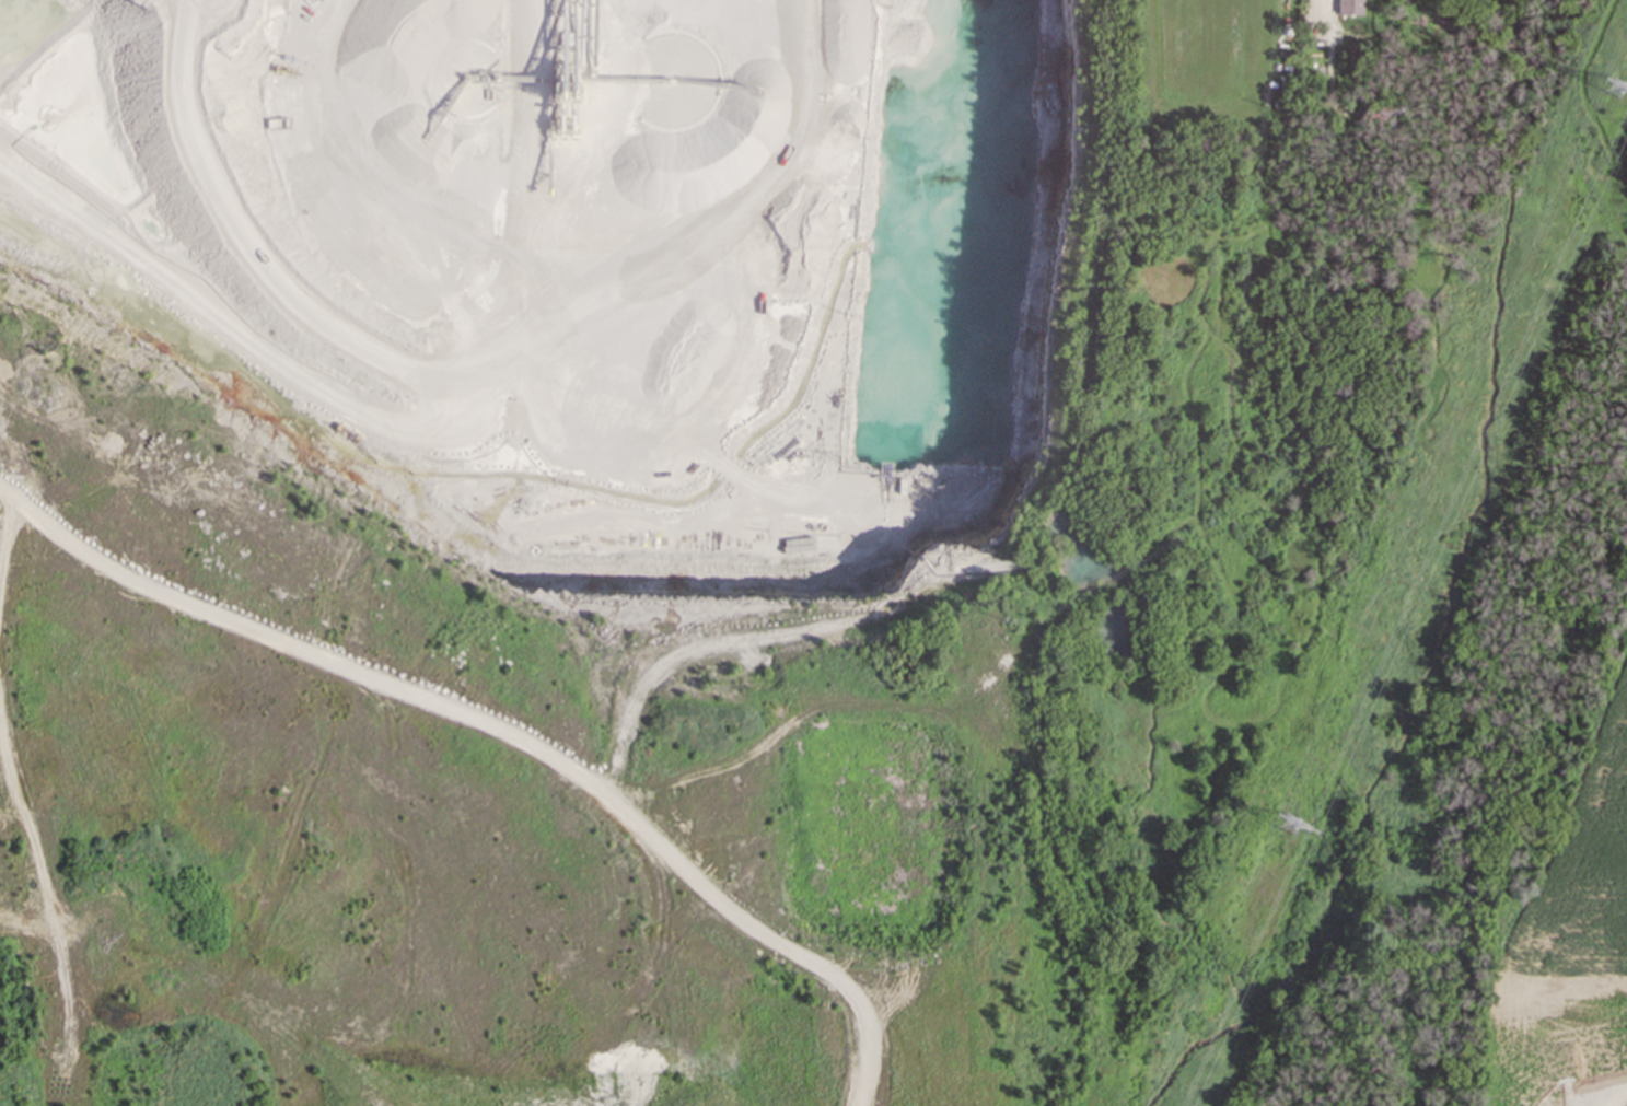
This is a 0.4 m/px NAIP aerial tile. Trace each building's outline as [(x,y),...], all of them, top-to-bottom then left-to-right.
[(1337,13),(1362,14),(1363,0),(1337,0),(1337,13)]
